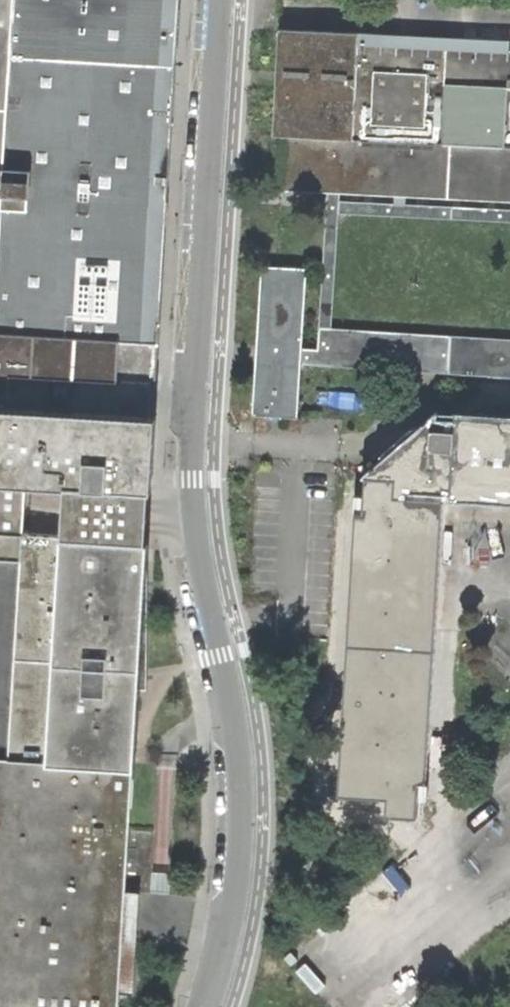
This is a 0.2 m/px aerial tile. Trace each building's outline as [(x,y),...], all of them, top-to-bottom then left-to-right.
[(116,999),(140,1001),(142,949),(137,942),(132,941),(134,893),(123,892),(135,678),(149,437),(150,414),(148,413),(151,370),(152,343),(157,344),(168,176),(178,0),(0,0),(0,1006),(116,1006),(116,999)] [(279,186),(326,188),(339,189),(509,199),(509,46),(402,40),(354,38),(353,29),(276,24),(270,134),(281,135),(280,160),(279,186)] [(331,325),(338,211),(339,198),(339,189),(326,188),(316,346),(300,345),(299,362),(398,369),(397,388),(396,422),(408,421),(412,370),(509,376),(509,338),(331,325)] [(339,198),(338,211),(509,220),(509,207),(339,198)] [(305,266),(261,263),(257,335),(252,414),(296,417),(299,362),(300,345),(305,266)] [(452,500),(509,504),(509,404),(499,403),(498,413),(456,411),(456,419),(438,418),(437,409),(430,413),(420,420),(408,421),(396,422),(384,431),(374,445),(374,450),(361,459),(361,461),(365,463),(362,511),(354,511),(338,795),(387,798),(387,810),(415,812),(417,777),(424,776),(440,501),(407,498),(408,491),(451,493),(452,500)]
